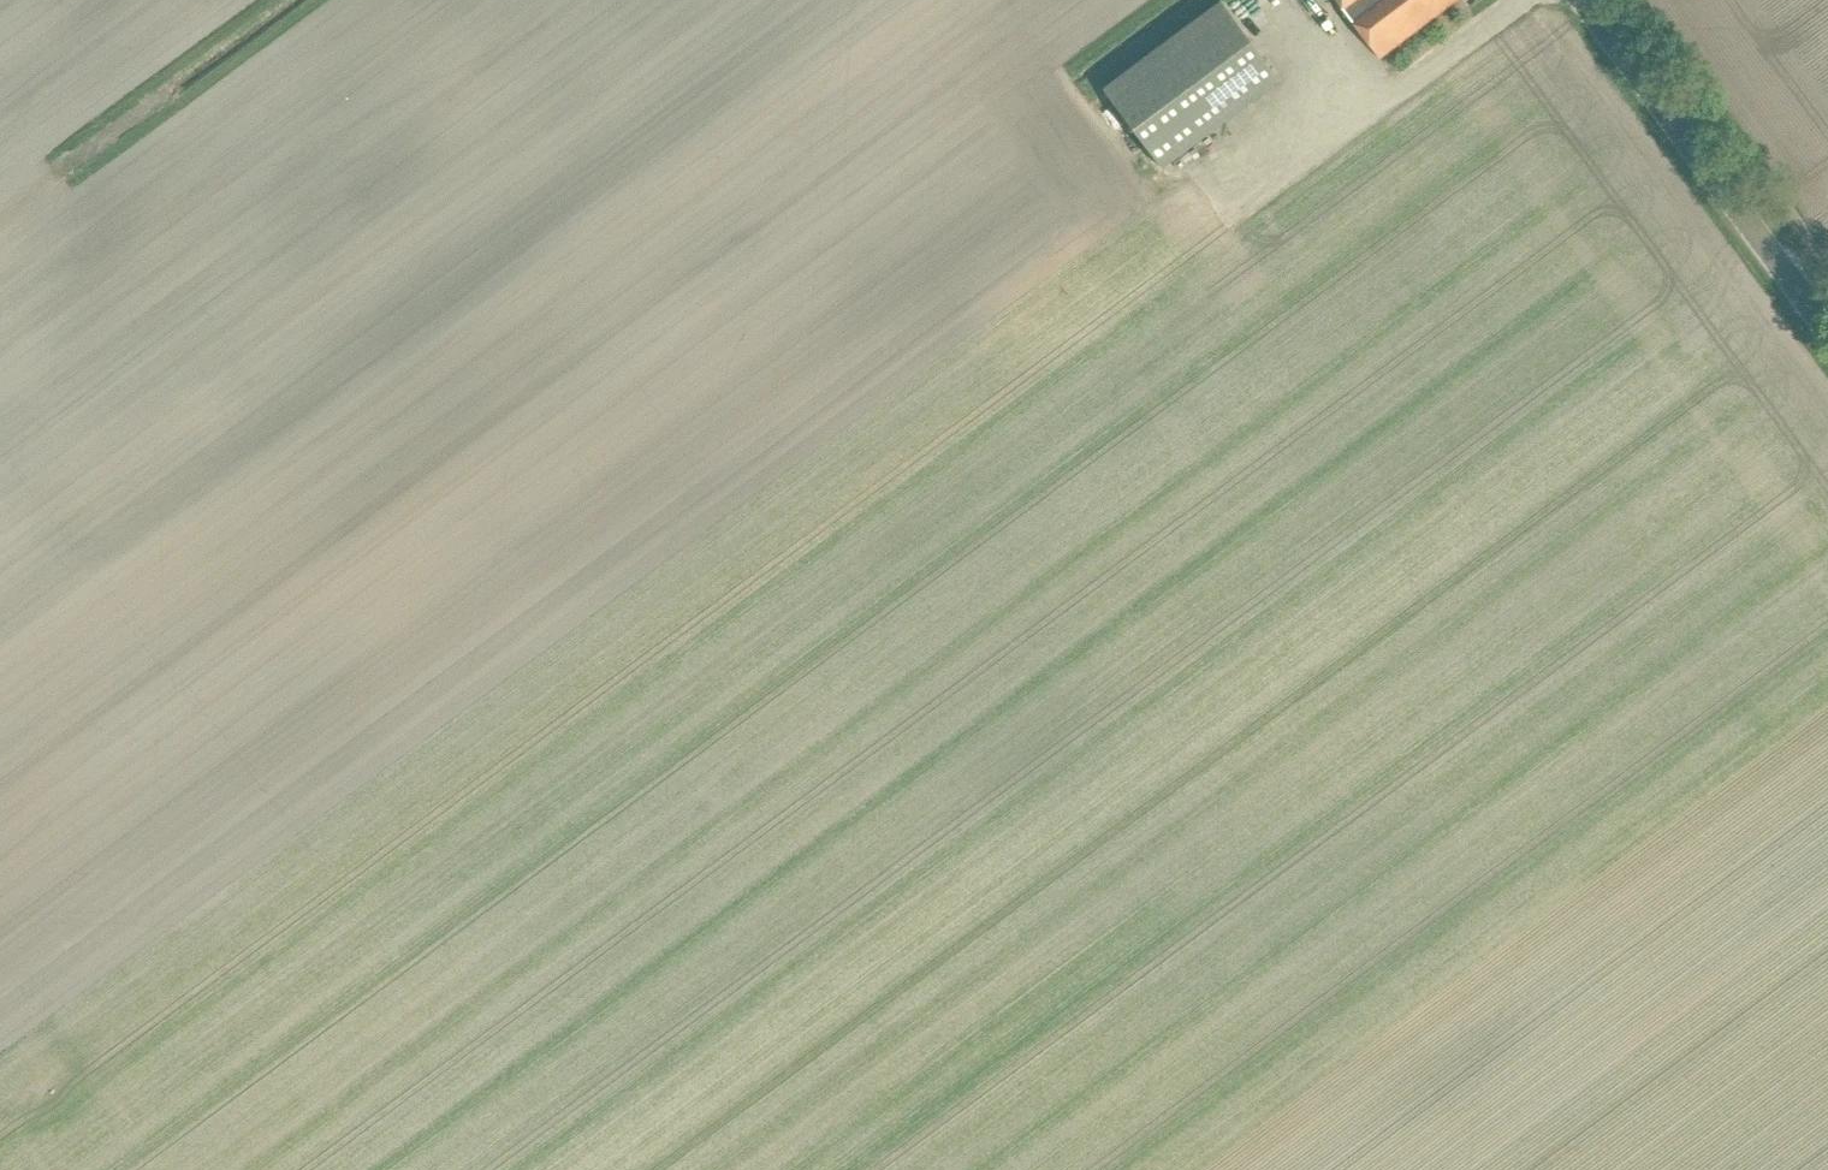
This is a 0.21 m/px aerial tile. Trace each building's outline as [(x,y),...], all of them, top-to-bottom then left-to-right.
[(1455,0),(1336,0),(1380,57),(1455,0)] [(1281,82),(1221,2),(1103,90),(1162,170),(1281,82)]
